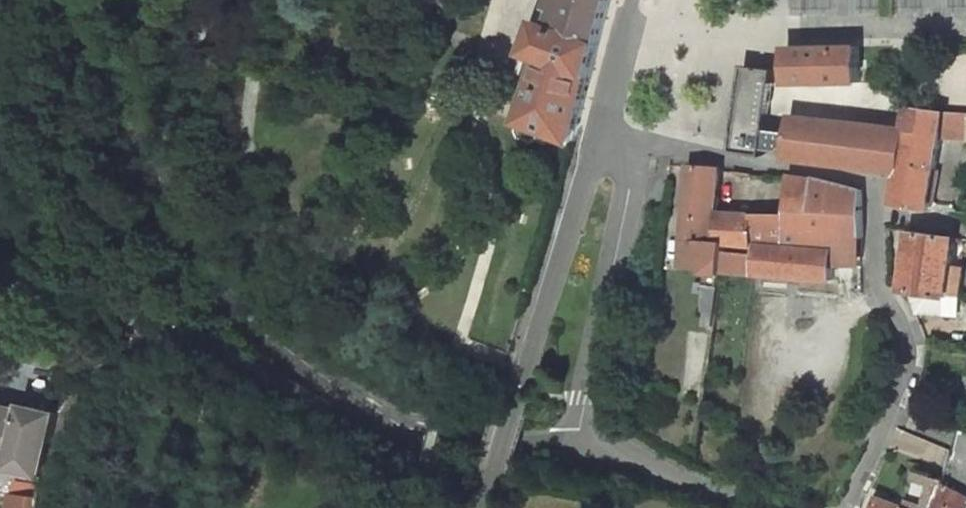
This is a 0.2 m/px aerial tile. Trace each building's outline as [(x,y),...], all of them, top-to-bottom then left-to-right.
[(592,72),(611,0),(555,0),(553,6),(560,8),(555,25),(542,22),(531,52),(543,56),(534,81),(520,121),(522,122),(519,128),(523,135),(533,139),(541,137),(544,130),(574,140),(592,72)] [(831,0),(790,0),(790,11),(831,11),(831,0)] [(880,0),(859,0),(859,12),(880,12),(880,0)] [(897,10),(922,10),(921,0),(897,0),(897,10)] [(946,13),(965,13),(965,0),(946,0),(946,13)] [(789,46),(789,82),(860,81),(861,45),(789,46)] [(531,52),(522,77),(534,81),(543,56),(531,52)] [(890,170),(893,141),(790,128),(790,130),(767,127),(777,70),(749,67),(735,149),(765,153),(765,148),(786,151),(786,158),(890,170)] [(896,203),(929,209),(941,136),(946,112),(911,106),(905,142),(901,171),(896,203)] [(792,109),(790,128),(893,141),(895,123),(792,109)] [(941,136),(965,138),(965,124),(965,113),(948,112),(946,112),(941,136)] [(905,142),(893,141),(890,170),(901,171),(905,142)] [(709,310),(707,323),(716,325),(724,270),(727,252),(728,242),(716,241),(719,211),(722,167),(691,164),(684,265),(708,266),(707,274),(709,274),(704,309),(709,310)] [(792,195),(792,215),(763,215),(719,211),(716,241),(728,242),(758,246),(759,242),(790,246),(793,225),(814,225),(819,178),(794,176),(792,195)] [(836,256),(834,234),(864,234),(863,190),(819,178),(814,225),(793,225),(790,246),(759,242),(758,246),(758,255),(756,273),(835,280),(835,266),(836,256)] [(912,230),(905,289),(910,290),(911,308),(936,312),(939,295),(965,299),(965,269),(954,267),(959,237),(912,230)] [(835,266),(862,265),(864,234),(834,234),(836,256),(835,266)] [(724,270),(756,273),(758,255),(727,252),(724,270)] [(29,404),(27,410),(0,403),(0,464),(44,476),(47,446),(51,437),(61,413),(29,404)] [(939,501),(945,483),(946,481),(921,475),(910,507),(937,507),(939,501)] [(948,484),(945,483),(939,501),(937,507),(965,507),(965,493),(948,484)] [(10,495),(8,507),(41,507),(42,499),(10,495)] [(877,497),(873,507),(909,507),(877,497)]
